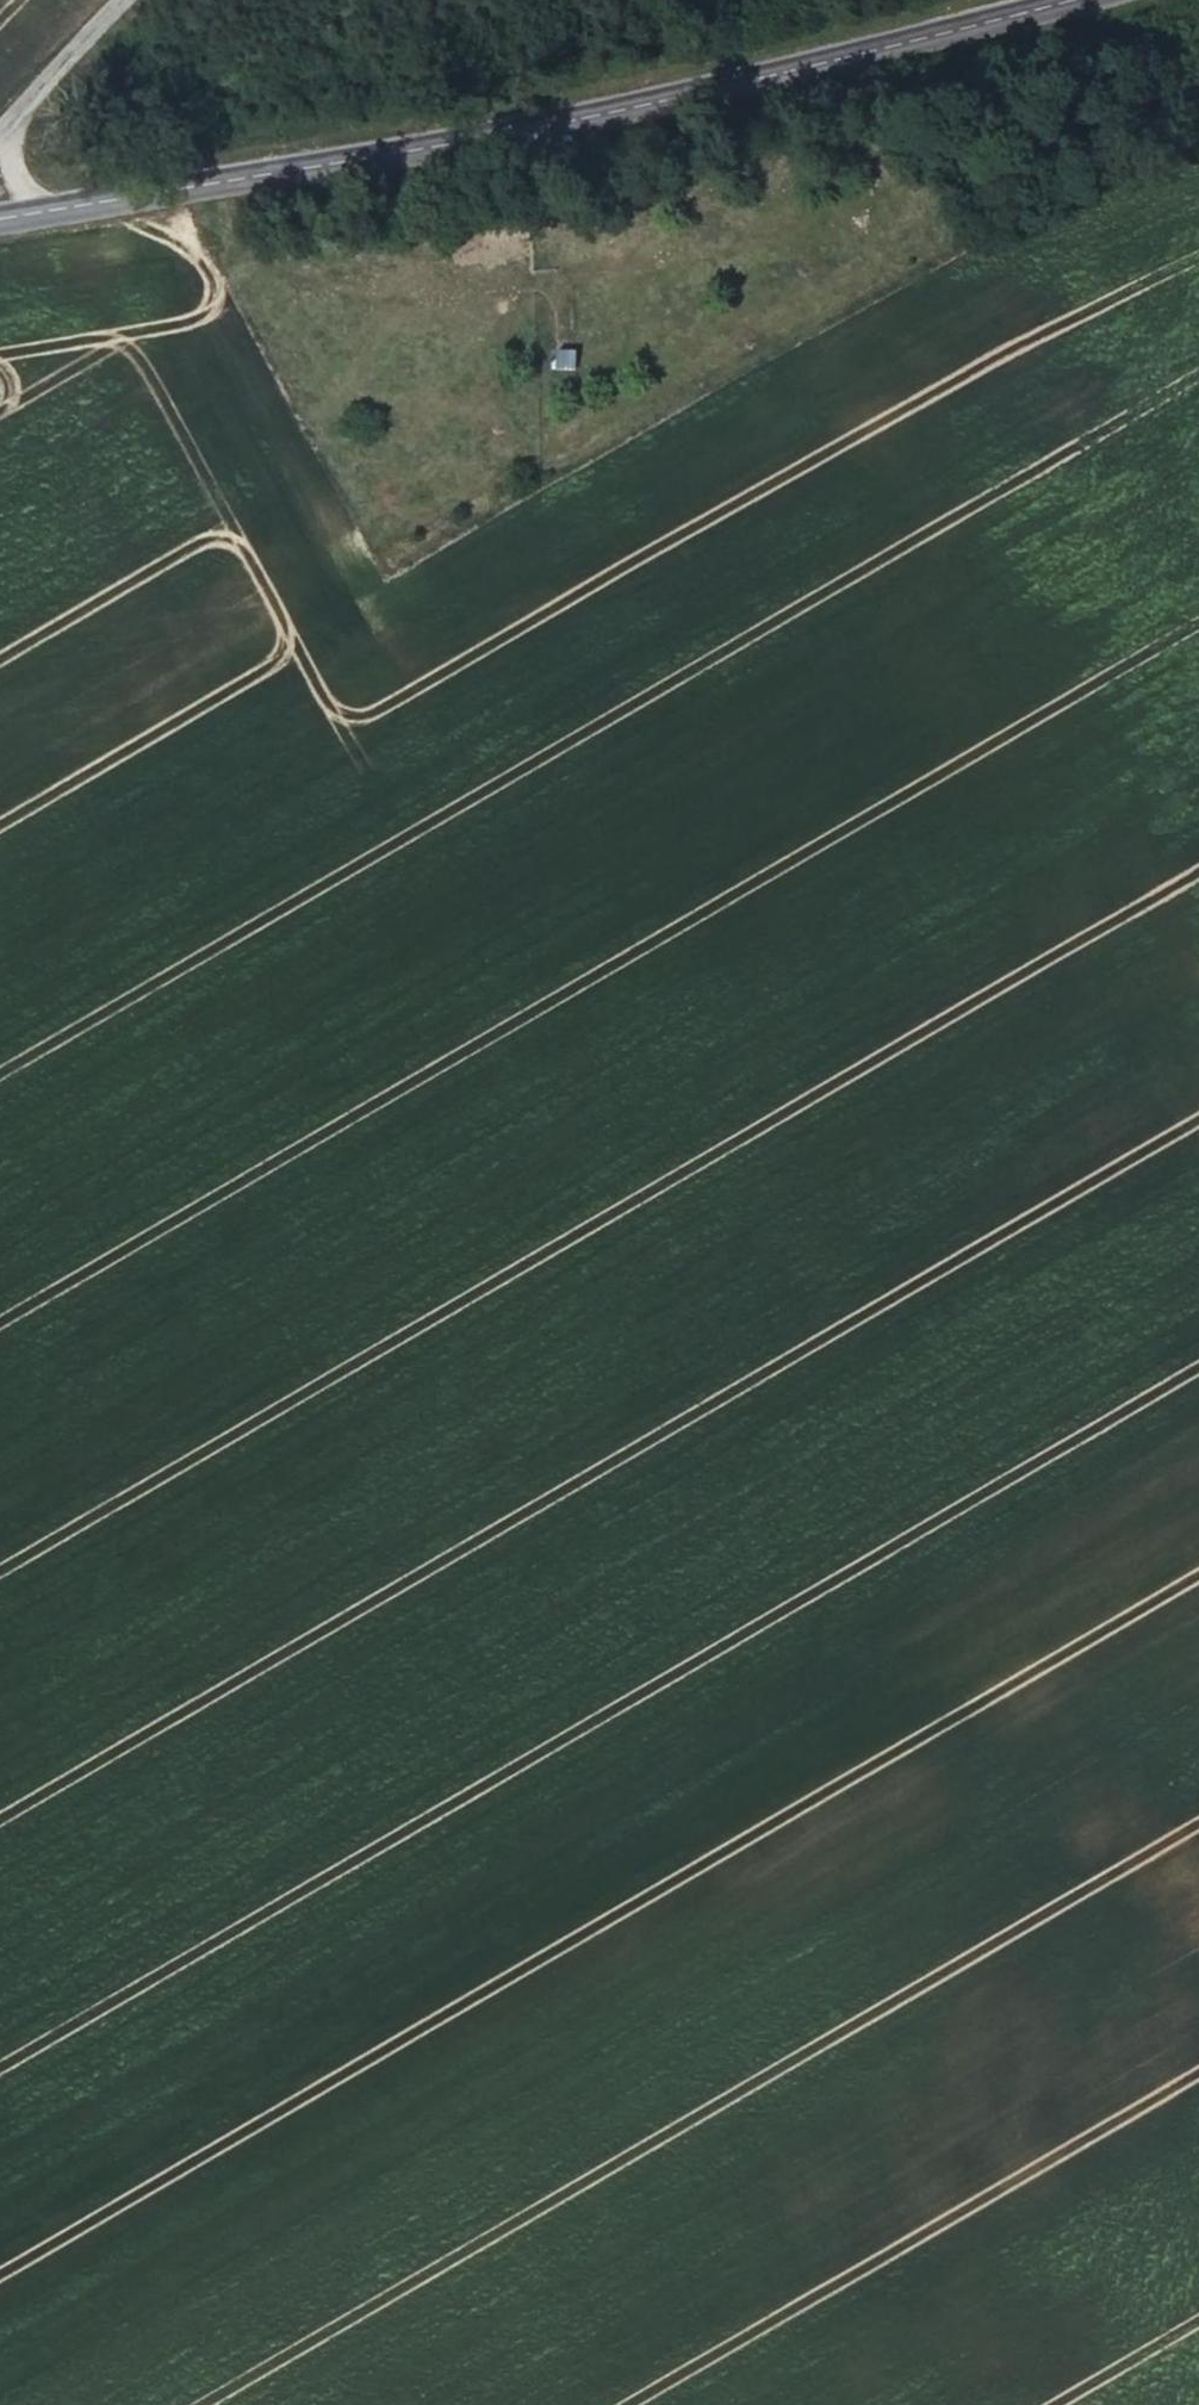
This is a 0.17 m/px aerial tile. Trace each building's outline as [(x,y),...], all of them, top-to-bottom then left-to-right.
[(553,367),(574,369),(576,351),(555,349),(553,367)]
